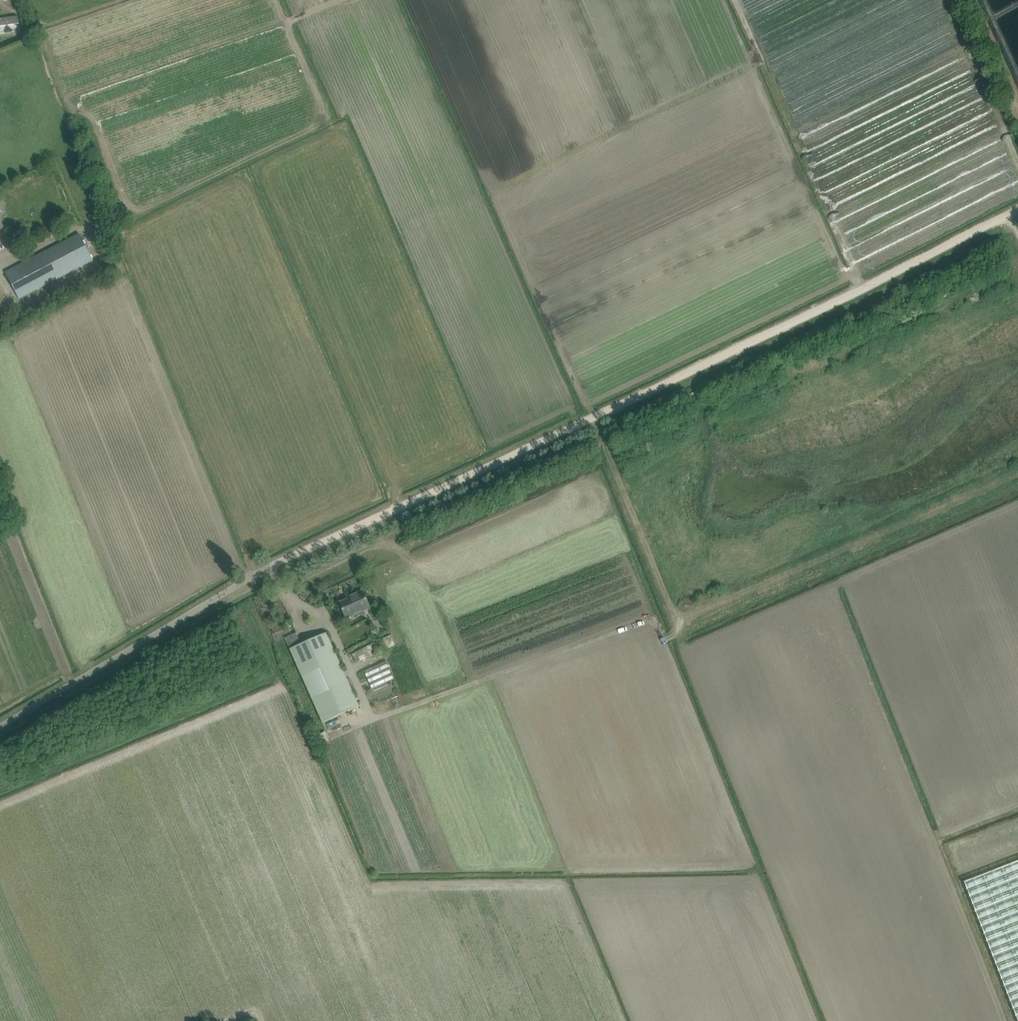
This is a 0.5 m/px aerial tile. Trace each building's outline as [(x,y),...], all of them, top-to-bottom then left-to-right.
[(18,16),(0,19),(0,27),(19,24),(18,16)] [(26,240),(21,230),(6,238),(11,248),(26,240)] [(5,273),(19,299),(93,260),(79,234),(5,273)] [(362,590),(353,595),(353,596),(339,603),(346,618),(370,608),(362,590)] [(285,638),(322,723),(359,706),(326,633),(290,649),(285,638),(296,633),(296,634),(297,633),(296,633),(285,638)] [(371,656),(367,647),(352,654),(357,663),(371,656)] [(394,679),(386,662),(364,671),(372,689),(394,679)] [(963,881),(1017,1020),(1017,860),(963,881)]
